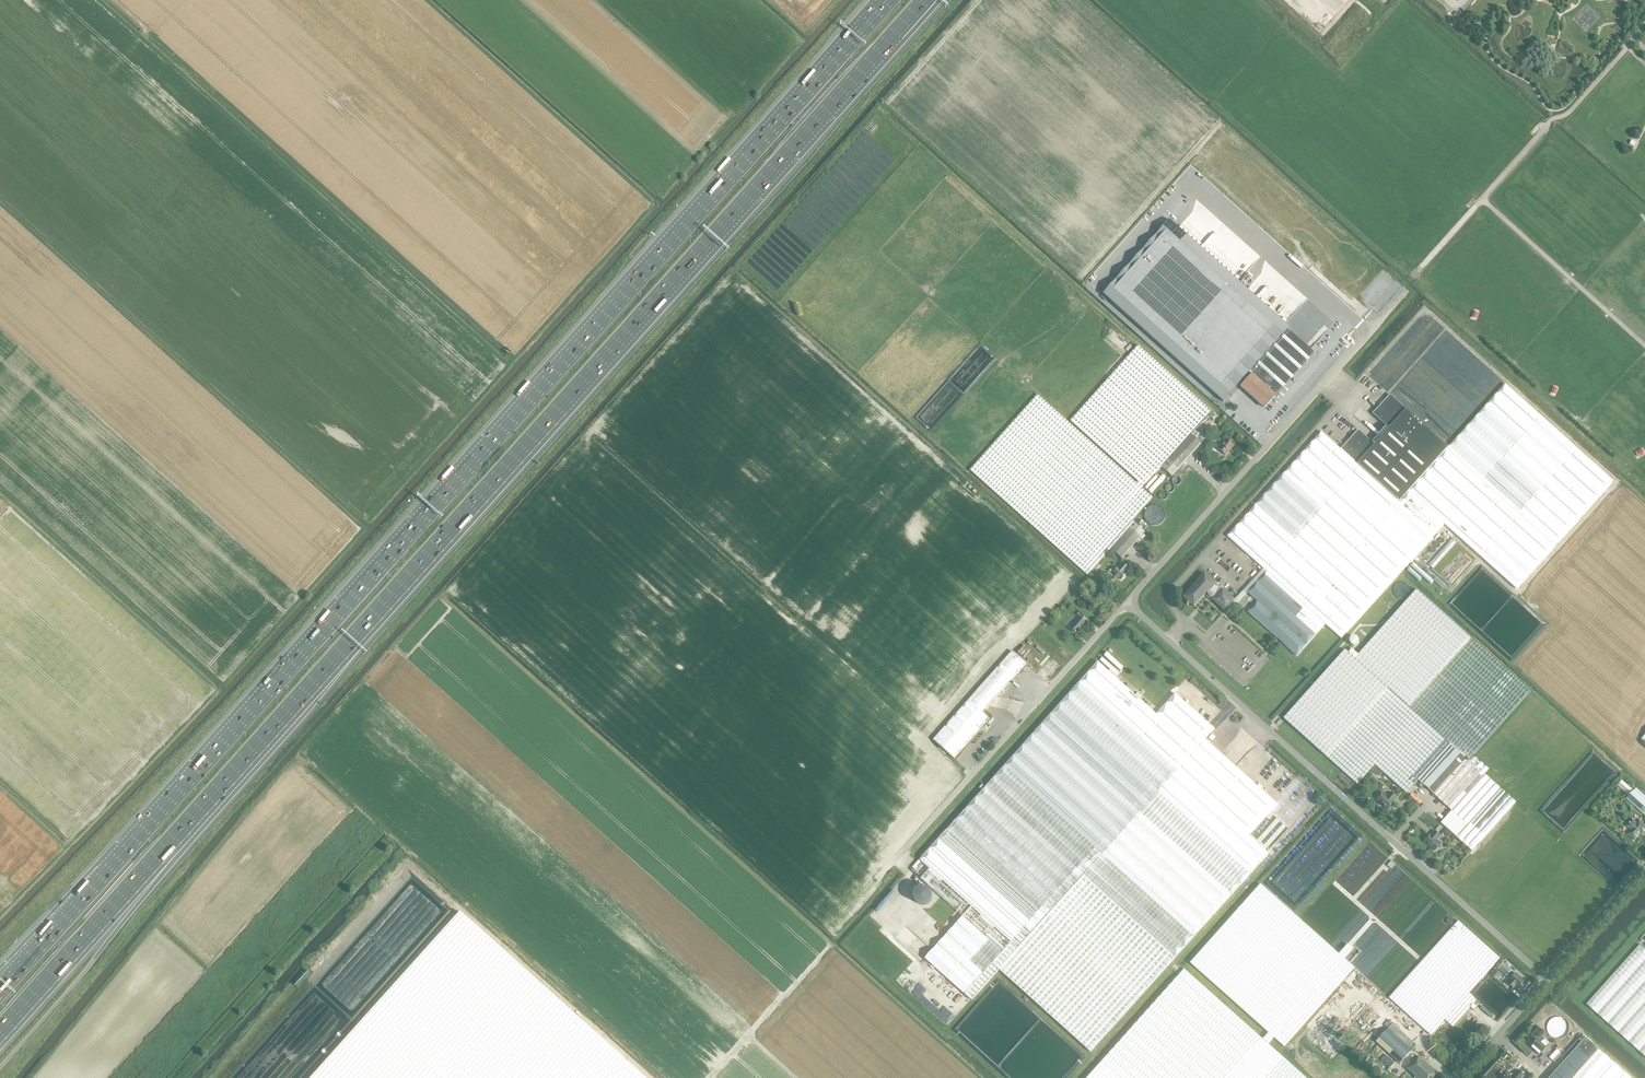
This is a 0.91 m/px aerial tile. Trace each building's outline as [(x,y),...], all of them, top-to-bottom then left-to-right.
[(1249,373),(1251,375),(1252,375),(1254,372),(1253,372),(1290,331),(1288,329),(1290,327),(1238,281),(1174,224),(1170,220),(1156,235),(1103,294),(1223,402),(1249,373)] [(1304,242),(1301,248),(1313,254),(1316,248),(1304,242)] [(705,246),(694,259),(700,263),(710,251),(705,246)] [(1324,264),(1328,259),(1323,255),(1319,260),(1324,264)] [(1258,380),(1252,375),(1251,375),(1241,386),(1265,408),(1275,397),(1276,397),(1277,398),(1278,398),(1279,397),(1279,396),(1279,395),(1279,394),(1278,394),(1314,353),(1290,331),(1253,372),(1254,372),(1260,378),(1258,380)] [(1138,345),(1135,349),(1071,420),(1144,486),(1162,467),(1203,422),(1202,421),(1211,411),(1138,345)] [(1505,384),(1449,447),(1399,502),(1341,449),(1321,432),(1227,536),(1263,568),(1235,599),(1234,600),(1229,607),(1232,610),(1248,592),(1257,601),(1248,611),(1297,656),(1325,624),(1342,639),(1445,524),(1517,588),(1613,481),(1505,384)] [(1449,447),(1390,394),(1373,414),(1387,426),(1372,442),(1358,430),(1341,449),(1399,502),(1449,447)] [(1142,489),(1136,484),(1074,428),(1074,427),(1038,395),(970,470),(1007,503),(1088,575),(1111,549),(1108,547),(1132,520),(1152,498),(1142,489)] [(1203,422),(1162,467),(1172,476),(1202,443),(1196,439),(1208,426),(1203,422)] [(1232,450),(1235,447),(1230,442),(1232,439),(1226,434),(1222,439),(1225,442),(1219,449),(1226,455),(1231,449),(1232,450)] [(1635,451),(1638,457),(1644,453),(1642,448),(1635,451)] [(1144,486),(1148,489),(1159,477),(1155,474),(1144,486)] [(469,510),(460,521),(464,524),(468,519),(473,514),(469,510)] [(1145,532),(1132,520),(1108,547),(1111,549),(1122,559),(1122,558),(1134,545),(1145,532)] [(1429,563),(1434,567),(1457,542),(1452,538),(1429,563)] [(1125,573),(1129,568),(1124,563),(1120,568),(1119,567),(1114,573),(1118,577),(1118,578),(1119,579),(1120,579),(1121,580),(1123,578),(1124,578),(1125,577),(1125,576),(1127,574),(1125,573)] [(1433,580),(1415,564),(1412,567),(1430,583),(1433,580)] [(1184,598),(1188,601),(1187,602),(1187,603),(1186,604),(1187,605),(1188,605),(1189,605),(1189,604),(1190,603),(1194,606),(1194,607),(1208,592),(1209,594),(1207,596),(1210,600),(1213,597),(1214,598),(1213,600),(1225,611),(1229,607),(1234,600),(1222,589),(1222,590),(1215,584),(1216,584),(1205,574),(1184,597),(1184,598)] [(1416,589),(1358,654),(1352,649),(1349,652),(1345,649),(1284,718),(1326,756),(1388,687),(1408,706),(1470,637),(1416,589)] [(1070,627),(1075,631),(1074,631),(1075,633),(1076,632),(1077,633),(1087,623),(1083,619),(1085,616),(1084,615),(1081,613),(1080,611),(1077,615),(1079,617),(1070,627)] [(1355,635),(1349,640),(1354,646),(1361,641),(1355,635)] [(1532,691),(1470,637),(1408,706),(1388,687),(1326,756),(1358,784),(1375,764),(1406,793),(1418,780),(1423,784),(1434,794),(1433,794),(1436,796),(1451,811),(1441,823),(1472,851),(1517,803),(1471,762),(1532,691)] [(296,640),(288,649),(293,654),(303,643),(301,641),(299,643),(296,640)] [(1023,657),(1030,650),(1024,645),(1018,653),(1023,657)] [(986,709),(989,706),(997,697),(1026,664),(1027,664),(1015,653),(1012,651),(936,736),(933,740),(954,758),(958,755),(978,732),(979,730),(990,719),(983,713),(986,709)] [(1107,652),(1104,655),(1121,670),(1124,667),(1107,652)] [(1103,657),(1100,660),(1116,675),(1119,672),(1103,657)] [(1098,661),(986,787),(920,860),(930,868),(921,878),(963,916),(926,958),(965,993),(1011,942),(1018,947),(1084,875),(1175,957),(1269,853),(1249,835),(1277,804),(1261,789),(1263,787),(1259,784),(1258,786),(1205,739),(1215,729),(1175,693),(1157,714),(1098,661)] [(1169,693),(1160,692),(1158,690),(1157,692),(1155,690),(1153,693),(1156,695),(1153,700),(1155,701),(1156,702),(1157,701),(1160,704),(1169,693)] [(1644,813),(1644,795),(1637,788),(1627,799),(1644,814),(1644,813)] [(1386,794),(1383,792),(1377,799),(1387,809),(1395,801),(1394,801),(1398,797),(1391,791),(1388,794),(1387,793),(1386,794)] [(1295,901),(1352,836),(1338,823),(1341,820),(1331,811),(1271,880),(1295,901)] [(1627,825),(1624,829),(1633,838),(1632,838),(1635,840),(1638,837),(1637,836),(1641,832),(1642,834),(1644,831),(1644,825),(1640,820),(1637,823),(1633,819),(1627,825)] [(1441,836),(1435,830),(1431,834),(1424,841),(1435,851),(1441,844),(1439,841),(1438,840),(1441,836)] [(1392,860),(1388,864),(1391,868),(1396,864),(1392,860)] [(1369,875),(1369,882),(1383,882),(1383,875),(1389,875),(1389,872),(1385,872),(1384,869),(1380,869),(1381,874),(1376,875),(1376,874),(1369,875)] [(1344,959),(1353,949),(1347,944),(1339,954),(1260,884),(1190,963),(1268,1033),(1263,1039),(1268,1044),(1274,1037),(1284,1047),(1310,1018),(1355,968),(1344,959)] [(459,911),(309,1077),(646,1077),(459,911)] [(1431,1035),(1445,1019),(1453,1026),(1476,1000),(1469,993),(1500,958),(1458,921),(1389,997),(1431,1035)] [(1641,945),(1588,1004),(1644,1056),(1644,949),(1641,945)] [(1498,969),(1506,976),(1511,971),(1503,963),(1498,969)] [(1101,1061),(1120,1077),(1228,1077),(1263,1039),(1184,968),(1101,1061)] [(1495,978),(1501,973),(1496,968),(1491,973),(1495,978)] [(1515,973),(1510,979),(1511,980),(1508,983),(1513,988),(1516,985),(1519,987),(1524,981),(1515,973)] [(1400,1063),(1417,1045),(1393,1023),(1376,1041),(1400,1063)] [(1599,1049),(1592,1043),(1593,1042),(1583,1034),(1561,1059),(1564,1062),(1549,1077),(1631,1077),(1599,1049)] [(1540,1055),(1548,1046),(1541,1039),(1540,1040),(1537,1037),(1536,1037),(1535,1037),(1534,1037),(1533,1039),(1533,1040),(1533,1041),(1534,1042),(1530,1047),(1540,1055)] [(1228,1077),(1307,1077),(1263,1039),(1228,1077)] [(1549,1056),(1555,1062),(1562,1053),(1557,1048),(1549,1056)] [(1386,1053),(1381,1059),(1390,1067),(1395,1061),(1386,1053)] [(1407,1068),(1418,1077),(1434,1077),(1435,1077),(1434,1077),(1438,1073),(1418,1056),(1407,1068)] [(1101,1061),(1086,1077),(1120,1077),(1101,1061)] [(1502,1077),(1523,1077),(1525,1076),(1518,1070),(1513,1076),(1512,1075),(1510,1075),(1510,1076),(1507,1073),(1502,1077)]
